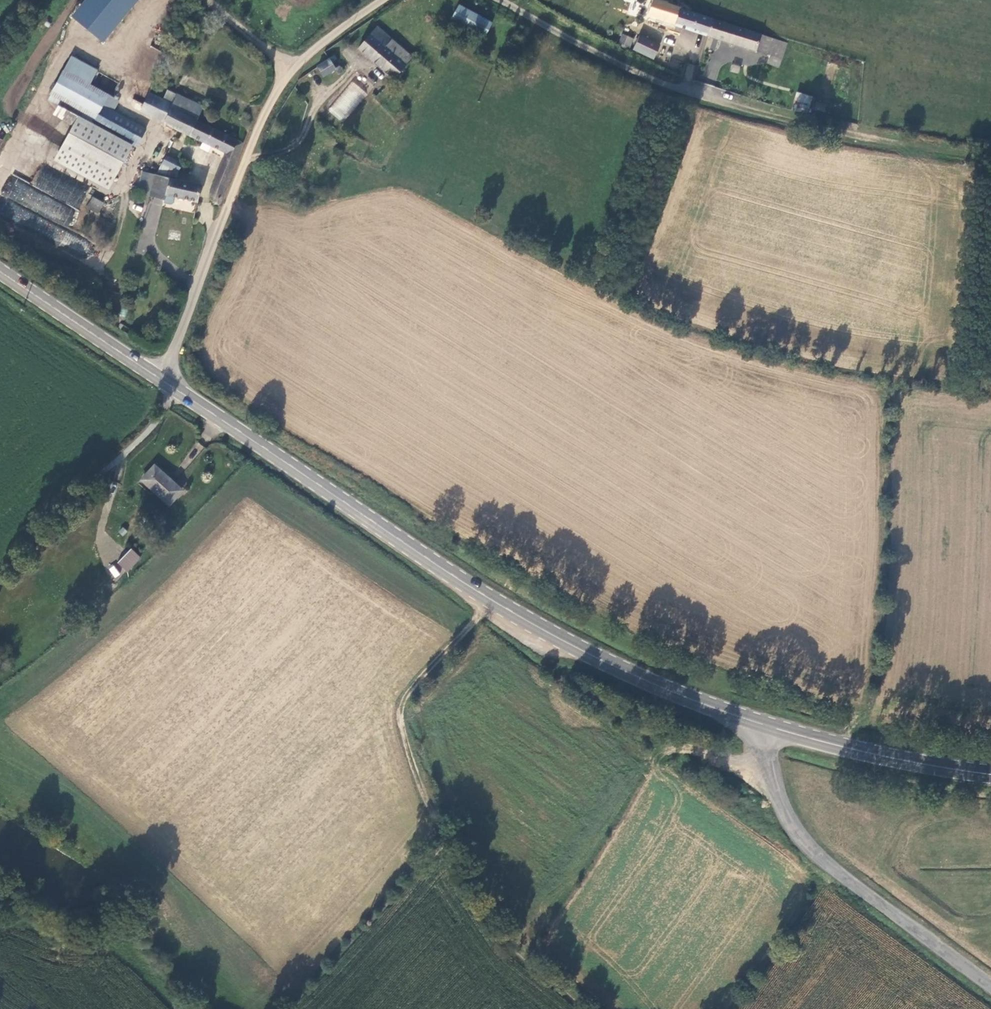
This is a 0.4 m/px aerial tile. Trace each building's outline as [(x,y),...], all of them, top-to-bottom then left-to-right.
[(71,19),(103,46),(142,0),(87,0),(71,19)] [(636,15),(639,0),(624,0),(624,1),(632,3),(630,14),(636,15)] [(491,22),(458,4),(452,17),(484,34),(491,22)] [(668,5),(664,20),(675,24),(675,25),(707,35),(712,19),(668,5)] [(712,19),(707,35),(770,55),(767,63),(769,63),(779,67),(788,42),(759,33),(712,19)] [(417,26),(410,23),(407,30),(413,33),(417,26)] [(378,27),(359,48),(394,78),(412,57),(378,27)] [(619,46),(631,47),(632,36),(620,35),(619,46)] [(639,35),(633,48),(653,58),(660,45),(639,35)] [(72,56),(64,71),(89,84),(97,70),(72,56)] [(329,59),(318,66),(324,75),(336,69),(329,59)] [(327,81),(324,75),(318,66),(300,78),(301,79),(310,93),(319,86),(327,81)] [(93,123),(102,105),(108,95),(89,84),(64,71),(51,94),(80,115),(93,123)] [(344,123),(369,94),(353,80),(328,109),(344,123)] [(752,86),(745,83),(740,93),(747,97),(752,86)] [(329,102),(319,86),(310,93),(320,109),(329,102)] [(779,88),(773,86),(770,93),(776,96),(779,88)] [(219,205),(221,204),(243,142),(198,120),(204,106),(198,103),(181,96),(170,92),(165,100),(149,93),(141,111),(227,152),(210,195),(215,197),(214,201),(214,202),(215,204),(216,205),(219,205)] [(812,96),(797,92),(792,109),(808,113),(812,96)] [(108,95),(102,105),(113,111),(119,101),(108,95)] [(146,129),(113,111),(102,105),(93,123),(133,144),(137,146),(146,129)] [(93,123),(80,115),(79,117),(62,158),(117,182),(133,144),(93,123)] [(163,163),(180,171),(183,163),(167,155),(163,163)] [(180,171),(163,163),(160,168),(178,176),(180,171)] [(0,207),(0,216),(40,233),(35,243),(56,253),(66,229),(69,230),(88,187),(62,176),(61,179),(40,170),(33,184),(10,174),(1,194),(5,196),(0,207)] [(198,201),(203,185),(156,174),(150,195),(164,199),(165,194),(198,202),(198,201)] [(92,197),(87,207),(98,213),(103,203),(92,197)] [(172,483),(144,459),(132,473),(160,497),(172,483)] [(128,572),(140,556),(129,547),(117,563),(128,572)] [(115,578),(120,573),(113,565),(108,569),(115,578)]
